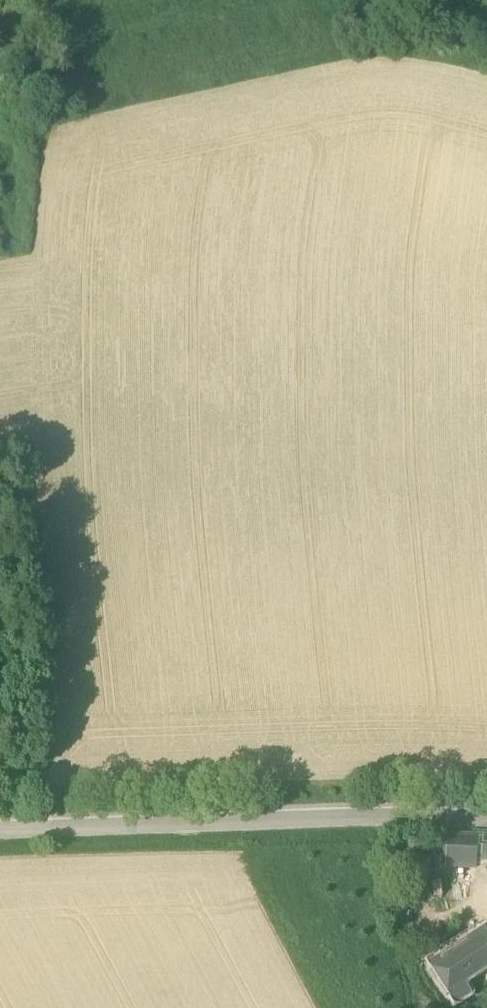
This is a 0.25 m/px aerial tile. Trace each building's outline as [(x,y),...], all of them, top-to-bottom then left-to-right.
[(447,836),(446,865),(478,867),(478,861),(486,862),(486,838),(447,836)] [(486,967),(486,936),(435,970),(455,1002),(470,992),(464,982),(486,967)]
